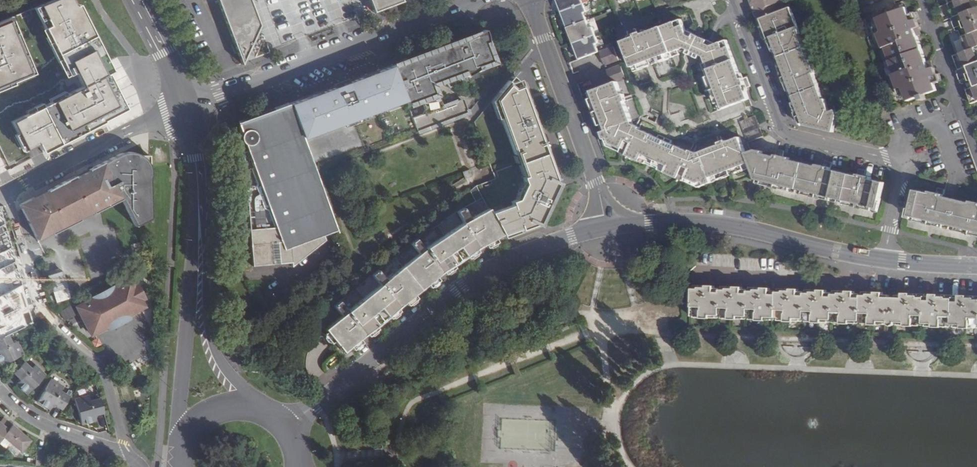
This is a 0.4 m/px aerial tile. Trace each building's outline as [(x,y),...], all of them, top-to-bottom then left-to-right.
[(17,123),(32,152),(45,145),(49,154),(132,112),(114,76),(119,74),(105,46),(86,7),(82,8),(78,0),(63,0),(39,12),(72,78),(78,75),(85,89),(17,123)] [(241,63),(259,24),(250,0),(217,0),(241,63)] [(374,10),(400,0),(370,0),(374,10)] [(563,12),(586,3),(585,0),(558,0),(563,12)] [(805,123),(834,130),(838,114),(835,107),(830,109),(816,72),(822,70),(819,61),(812,63),(801,34),(808,31),(804,22),(797,24),(791,6),(786,8),(783,0),(750,0),(753,9),(756,8),(767,36),(772,34),(805,123)] [(955,16),(952,18),(956,29),(959,28),(968,51),(955,55),(960,69),(957,70),(964,91),(968,90),(973,103),(976,101),(976,0),(949,0),(955,16)] [(586,3),(563,12),(568,27),(588,20),(585,13),(589,11),(586,3)] [(923,100),(935,96),(933,91),(938,89),(933,76),(938,74),(935,66),(930,68),(915,27),(920,25),(917,17),(912,18),(907,6),(879,17),(883,29),(878,31),(899,88),(904,86),(909,100),(921,95),(923,100)] [(0,26),(0,92),(40,75),(15,19),(0,26)] [(688,33),(686,27),(683,19),(644,34),(643,29),(635,33),(636,36),(624,41),(636,71),(680,55),(678,50),(685,47),(705,56),(724,107),(750,97),(745,84),(747,83),(745,76),(742,77),(729,39),(718,43),(712,45),(705,41),(707,38),(696,32),(694,36),(688,33)] [(588,20),(568,27),(574,43),(598,35),(595,27),(591,29),(588,20)] [(696,32),(686,27),(688,33),(694,36),(696,32)] [(488,38),(485,29),(482,31),(470,36),(465,37),(463,39),(469,37),(476,56),(489,51),(487,46),(488,40),(488,38)] [(598,35),(574,43),(580,59),(600,52),(597,43),(601,42),(598,35)] [(422,114),(412,118),(417,132),(468,113),(465,103),(459,101),(440,107),(437,98),(439,97),(432,84),(444,80),(446,83),(494,65),(489,51),(476,56),(469,37),(463,39),(392,66),(407,104),(420,100),(424,110),(422,114)] [(616,46),(600,52),(605,65),(621,59),(616,46)] [(713,175),(750,163),(746,154),(740,137),(698,152),(691,148),(690,150),(643,129),(644,126),(635,123),(626,101),(629,100),(626,91),(623,92),(618,80),(627,77),(622,63),(606,69),(612,83),(592,90),(607,129),(603,131),(606,140),(616,144),(624,153),(700,185),(715,180),(713,175)] [(392,64),(289,103),(302,138),(405,99),(392,64)] [(494,65),(446,83),(453,87),(496,71),(494,65)] [(525,238),(546,231),(563,194),(551,160),(523,86),(511,88),(494,107),(500,124),(503,123),(516,159),(518,162),(529,191),(528,195),(523,207),(516,209),(520,224),(523,234),(525,238)] [(327,232),(336,228),(305,145),(302,138),(289,103),(265,112),(235,123),(240,135),(240,139),(243,142),(242,143),(252,276),(272,274),(269,233),(276,232),(278,235),(277,236),(279,263),(292,262),(292,267),(329,236),(327,232)] [(750,163),(752,168),(756,178),(879,207),(885,180),(872,178),(873,175),(858,172),(858,174),(833,168),(834,166),(818,162),(817,165),(789,158),(790,155),(777,152),(776,155),(765,152),(765,150),(760,149),(746,154),(750,163)] [(135,227),(151,219),(149,155),(147,156),(142,156),(141,156),(133,152),(132,152),(130,152),(127,152),(120,153),(88,169),(89,171),(75,178),(75,176),(47,190),(47,192),(34,198),(33,197),(19,205),(37,241),(121,199),(135,227)] [(971,204),(970,207),(945,201),(946,198),(931,194),(930,198),(918,194),(912,221),(976,236),(976,206),(971,204)] [(523,234),(520,224),(516,209),(494,218),(491,213),(443,244),(439,242),(399,275),(362,307),(323,334),(327,340),(336,350),(354,349),(362,344),(390,323),(411,303),(429,286),(453,269),(506,240),(523,234)] [(34,324),(0,210),(0,340),(8,336),(34,324)] [(133,281),(79,308),(94,336),(109,328),(131,317),(147,309),(144,302),(147,300),(139,285),(136,286),(133,281)] [(692,303),(692,315),(976,327),(976,298),(972,298),(972,295),(966,295),(966,293),(960,293),(959,300),(953,299),(953,297),(946,297),(946,294),(939,294),(939,292),(931,292),(931,299),(925,298),(925,296),(918,296),(918,293),(911,293),(911,291),(903,291),(903,296),(883,295),(883,290),(875,290),(875,292),(868,291),(868,294),(861,293),(861,296),(855,296),(855,288),(847,288),(847,290),(840,290),(839,292),(833,292),(833,295),(827,295),(828,288),(820,287),(820,289),(812,289),(812,292),(806,291),(806,294),(800,293),(800,286),(791,286),(791,288),(784,288),(784,290),(776,290),(776,292),(771,292),(771,285),(763,285),(763,287),(755,287),(755,289),(749,289),(748,292),(743,291),(743,284),(736,284),(735,286),(728,286),(728,288),(722,288),(722,291),(715,290),(716,283),(708,283),(708,285),(701,284),(700,287),(694,287),(692,303)] [(94,297),(95,300),(117,288),(116,286),(94,297)] [(66,323),(78,318),(72,306),(61,311),(66,323)] [(131,317),(109,328),(111,332),(134,321),(131,317)] [(0,340),(0,366),(24,355),(17,341),(12,343),(8,336),(0,340)] [(24,363),(13,373),(20,380),(16,384),(26,395),(45,377),(35,366),(31,370),(24,363)] [(62,409),(69,396),(61,391),(64,386),(51,379),(37,402),(50,409),(53,404),(62,409)] [(104,413),(100,398),(91,401),(89,395),(75,399),(82,425),(96,421),(95,415),(99,414),(104,413)] [(12,425),(3,418),(0,422),(0,439),(12,425)] [(30,440),(12,425),(2,436),(21,452),(30,440)] [(35,465),(42,466),(43,451),(36,450),(35,465)]
